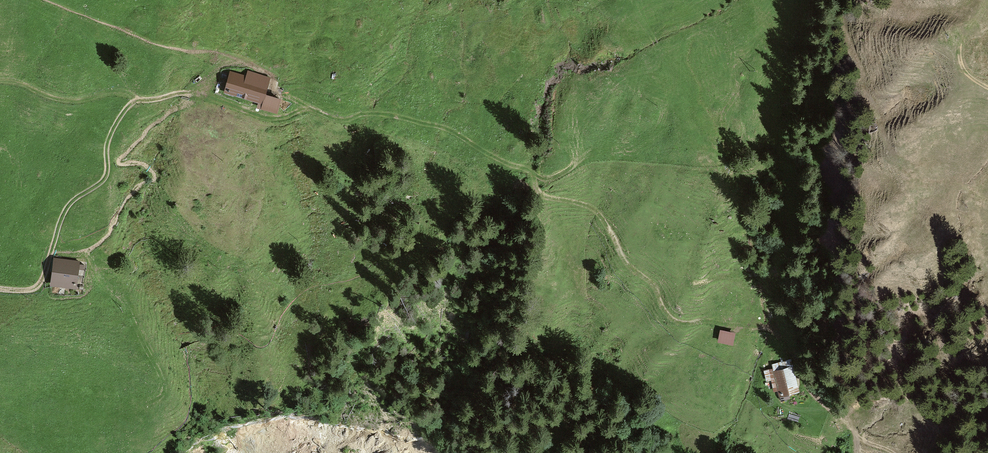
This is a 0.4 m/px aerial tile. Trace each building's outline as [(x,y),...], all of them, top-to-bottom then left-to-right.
[(256,81),(235,73),(227,96),(284,115),(289,100),(272,94),(277,80),(258,74),(256,81)] [(86,259),(60,257),(59,282),(85,283),(86,259)] [(718,341),(735,343),(736,329),(720,327),(718,341)] [(783,398),(801,393),(791,360),(772,365),(773,369),(766,371),(772,393),(781,390),(783,398)]
